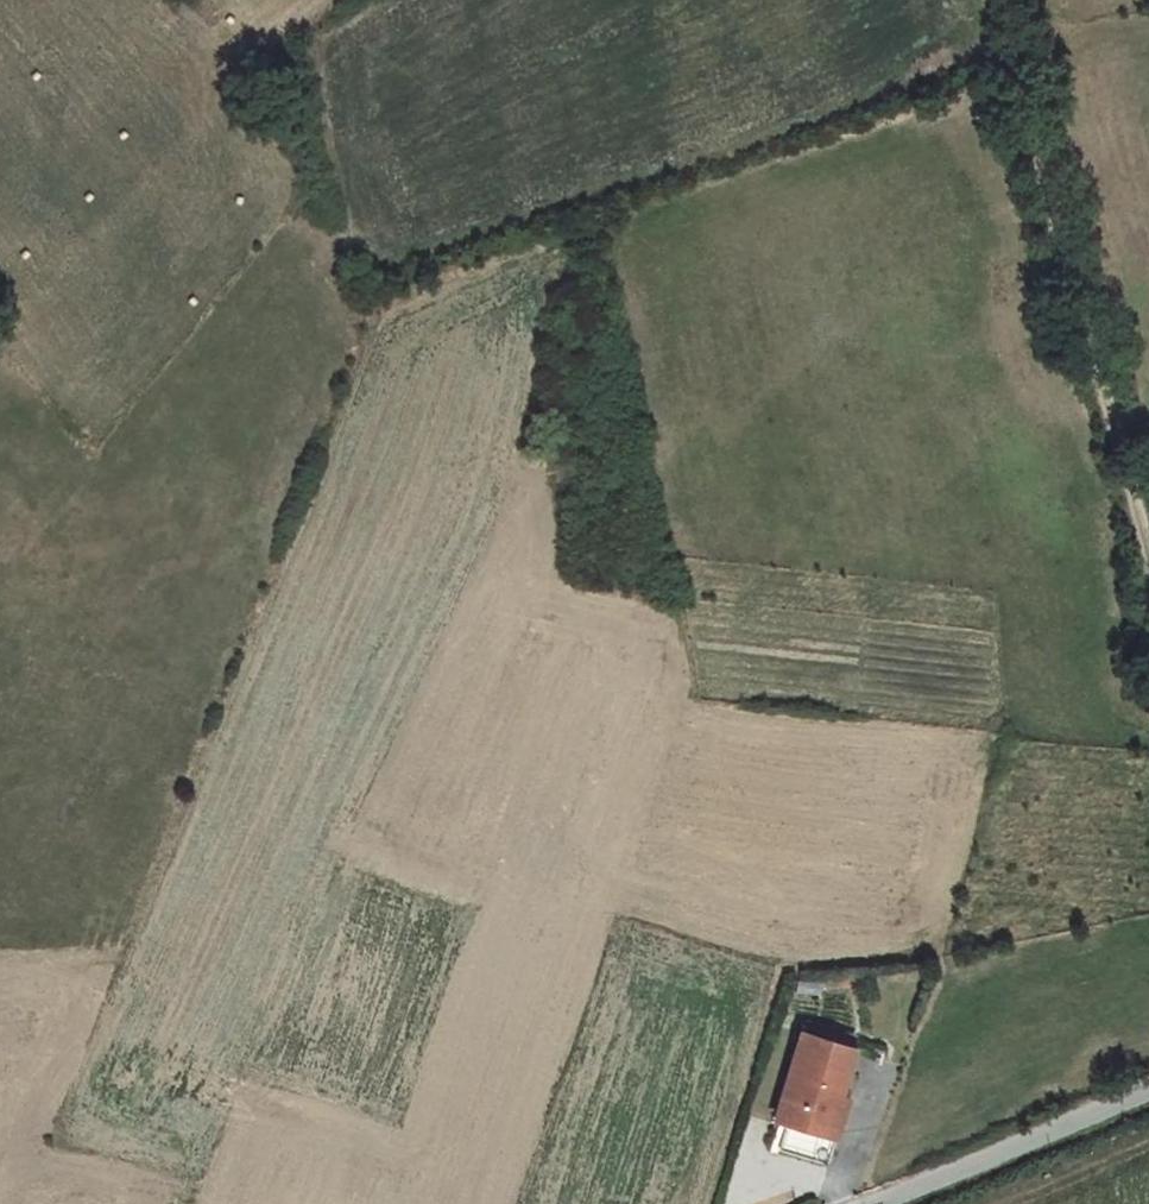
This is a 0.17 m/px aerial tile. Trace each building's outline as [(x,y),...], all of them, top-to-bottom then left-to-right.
[(843,1121),(850,1123),(861,1074),(808,1061),(785,1148),(832,1159),(843,1121)]
